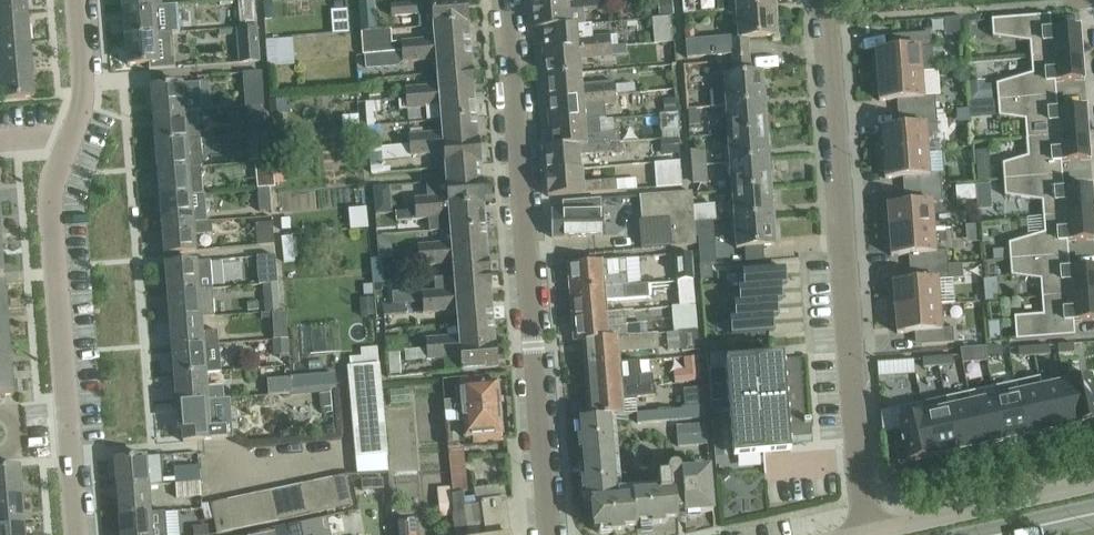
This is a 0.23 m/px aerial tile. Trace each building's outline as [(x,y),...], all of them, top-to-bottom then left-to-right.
[(27,0),(0,0),(0,15),(28,12),(27,0)] [(123,9),(162,6),(161,0),(123,0),(123,9)] [(239,26),(255,25),(253,0),(237,0),(239,26)] [(434,25),(468,22),(466,0),(451,0),(391,5),(392,16),(418,13),(419,26),(434,25)] [(601,0),(587,0),(533,5),(535,29),(544,28),(586,24),(585,10),(602,8),(601,0)] [(672,0),(660,0),(660,12),(673,11),(672,0)] [(695,12),(694,0),(683,0),(683,13),(695,12)] [(717,12),(736,10),(763,8),(763,11),(768,11),(768,6),(774,5),(774,0),(716,0),(717,12)] [(360,32),(377,30),(375,5),(357,7),(360,32)] [(776,35),(774,5),(768,6),(768,11),(763,11),(763,8),(736,10),(738,38),(748,37),(776,35)] [(162,14),(162,6),(123,9),(126,37),(171,32),(170,14),(162,14)] [(0,15),(0,42),(30,40),(28,12),(0,15)] [(1029,41),(1031,57),(1081,53),(1079,27),(1051,29),(1050,15),(991,19),(993,36),(1029,41)] [(654,19),(656,41),(674,40),(672,18),(654,19)] [(393,29),(377,30),(360,32),(362,55),(402,51),(470,46),(468,22),(434,25),(434,26),(421,27),(422,40),(394,42),(393,29)] [(592,24),(586,24),(544,28),(546,51),(620,46),(620,37),(593,39),(592,24)] [(255,25),(239,26),(242,62),(258,60),(255,25)] [(173,32),(171,32),(126,37),(128,64),(150,63),(150,68),(150,69),(175,67),(173,32)] [(877,75),(923,71),(921,47),(932,46),(931,32),(898,34),(899,48),(875,49),(877,75)] [(268,64),(295,64),(294,37),(268,38),(268,64)] [(738,38),(730,39),(730,37),(688,39),(689,57),(731,54),(749,53),(748,37),(738,38)] [(0,42),(0,72),(1,72),(32,69),(30,40),(0,42)] [(631,45),(620,46),(546,51),(548,75),(581,72),(580,57),(631,53),(631,45)] [(472,69),(470,46),(402,51),(403,62),(437,59),(438,72),(472,69)] [(996,83),(997,100),(1056,95),(1055,82),(1083,80),(1081,53),(1031,57),(1032,73),(996,83)] [(722,77),(723,91),(712,92),(713,107),(725,106),(753,104),(754,107),(759,107),(759,101),(764,100),(762,74),(751,74),(750,59),(732,60),(733,76),(722,77)] [(34,96),(32,69),(1,72),(3,99),(34,96)] [(439,85),(405,88),(406,99),(474,93),(472,69),(438,72),(439,85)] [(251,107),(268,106),(266,71),(245,72),(247,107),(251,107)] [(923,71),(877,75),(879,101),(903,99),(904,112),(937,109),(936,95),(925,96),(923,71)] [(581,72),(548,75),(548,78),(545,78),(545,87),(549,86),(550,99),(615,94),(614,83),(582,86),(581,72)] [(210,81),(199,82),(151,86),(154,114),(198,111),(212,110),(210,81)] [(614,83),(615,94),(635,92),(634,82),(614,83)] [(381,90),(369,91),(370,101),(381,100),(381,90)] [(474,93),(406,99),(406,102),(399,102),(400,110),(426,108),(427,121),(442,120),(442,119),(476,116),(474,93)] [(615,94),(550,99),(552,123),(586,120),(584,106),(616,103),(615,94)] [(1025,120),(1026,138),(1087,133),(1085,107),(1057,109),(1056,95),(997,100),(999,116),(1025,120)] [(665,111),(677,110),(676,97),(664,98),(665,111)] [(753,104),(725,106),(727,135),(766,132),(764,100),(759,101),(759,107),(754,107),(753,104)] [(271,134),(268,106),(251,107),(252,134),(271,134)] [(937,109),(904,112),(905,125),(881,127),(883,152),(929,149),(927,124),(938,123),(937,109)] [(678,129),(677,110),(665,111),(661,112),(662,130),(678,129)] [(700,110),(688,111),(689,125),(701,124),(700,110)] [(198,111),(154,114),(156,142),(200,138),(198,111)] [(442,119),(442,120),(443,132),(409,135),(410,146),(478,140),(476,116),(442,119)] [(601,119),(586,120),(552,123),(554,146),(554,147),(629,141),(643,140),(642,130),(602,134),(601,119)] [(371,149),(384,148),(383,128),(369,129),(371,149)] [(768,157),(766,132),(727,135),(729,162),(758,160),(758,163),(763,163),(763,157),(768,157)] [(1002,163),(1004,179),(1063,175),(1061,161),(1089,159),(1087,133),(1026,138),(1027,156),(1002,163)] [(680,152),(679,137),(662,139),(663,154),(680,152)] [(202,166),(200,138),(156,142),(158,169),(202,166)] [(478,140),(410,146),(411,155),(445,153),(446,166),(480,163),(478,140)] [(554,147),(554,146),(545,147),(547,171),(547,172),(581,169),(580,155),(629,151),(629,141),(554,147)] [(271,160),(270,142),(237,144),(238,162),(271,160)] [(384,148),(371,149),(373,175),(386,174),(384,148)] [(929,149),(883,152),(885,178),(909,176),(910,189),(943,187),(942,172),(931,173),(929,149)] [(692,165),(707,164),(706,150),(690,151),(692,165)] [(758,160),(729,162),(731,192),(770,189),(768,157),(763,157),(763,163),(758,163),(758,160)] [(657,186),(683,184),(681,160),(655,162),(657,186)] [(267,161),(256,162),(257,184),(268,184),(267,161)] [(707,164),(692,165),(693,184),(709,182),(707,164)] [(988,164),(975,165),(976,179),(989,178),(988,164)] [(202,166),(158,169),(161,198),(204,194),(202,166)] [(547,172),(547,171),(546,171),(548,196),(618,190),(617,180),(585,183),(583,169),(581,169),(547,172)] [(1042,201),(1043,216),(1093,213),(1091,186),(1064,188),(1063,175),(1004,179),(1005,196),(1042,201)] [(394,210),(484,203),(482,179),(445,182),(447,196),(393,200),(394,210)] [(989,184),(976,185),(977,197),(990,196),(989,184)] [(943,187),(910,189),(911,202),(887,204),(889,230),(935,226),(933,202),(944,201),(943,187)] [(259,210),(271,209),(270,189),(258,190),(259,210)] [(770,189),(731,192),(733,219),(762,217),(763,219),(767,219),(767,214),(772,214),(770,189)] [(687,193),(642,197),(644,222),(670,219),(672,244),(692,242),(687,193)] [(204,194),(161,198),(163,224),(193,222),(206,221),(204,194)] [(552,237),(574,236),(600,235),(599,228),(601,228),(600,199),(566,201),(567,211),(551,212),(552,237)] [(484,203),(394,210),(395,220),(428,218),(428,222),(444,221),(444,216),(449,216),(450,229),(486,226),(484,203)] [(701,222),(720,220),(719,204),(699,206),(701,222)] [(1010,259),(1069,255),(1068,241),(1093,239),(1093,228),(1093,213),(1043,216),(1044,232),(1008,243),(1009,248),(1009,251),(1010,258),(1010,259)] [(775,244),(772,214),(767,214),(767,219),(763,219),(762,217),(733,219),(736,248),(775,244)] [(720,220),(701,222),(702,236),(722,234),(720,220)] [(211,221),(206,221),(193,222),(163,224),(165,253),(195,251),(194,235),(212,234),(211,221)] [(255,222),(257,245),(274,244),(273,221),(255,222)] [(451,243),(417,246),(403,247),(404,256),(418,255),(488,250),(486,226),(450,229),(451,243)] [(937,251),(935,226),(889,230),(891,256),(915,254),(916,267),(949,264),(948,250),(937,251)] [(1009,248),(992,249),(993,259),(1010,258),(1009,251),(1009,248)] [(489,273),(488,250),(418,255),(419,266),(453,263),(454,276),(489,273)] [(691,252),(675,254),(678,282),(693,281),(691,252)] [(257,256),(260,284),(264,284),(278,283),(275,255),(257,256)] [(1042,299),(1093,295),(1093,266),(1070,268),(1069,255),(1010,259),(1011,275),(1040,279),(1042,299)] [(212,260),(196,261),(166,264),(168,293),(198,290),(214,289),(212,260)] [(574,291),(627,286),(625,260),(571,264),(574,291)] [(895,307),(941,304),(954,303),(952,278),(964,277),(963,263),(949,264),(916,267),(917,280),(893,282),(895,307)] [(744,285),(744,286),(781,284),(781,285),(787,284),(785,267),(743,270),(744,285)] [(489,273),(454,276),(455,289),(420,292),(421,302),(491,297),(489,273)] [(278,283),(264,284),(266,313),(267,313),(271,312),(273,312),(279,312),(280,312),(278,283)] [(740,301),(740,302),(777,299),(777,300),(782,300),(781,285),(781,284),(744,286),(744,285),(738,286),(740,301)] [(648,285),(627,286),(574,291),(576,316),(606,313),(605,301),(649,298),(648,285)] [(676,308),(691,307),(690,288),(675,290),(676,308)] [(214,289),(198,290),(168,293),(170,321),(201,318),(217,317),(214,289)] [(1016,340),(1075,335),(1074,321),(1093,319),(1093,295),(1042,299),(1043,314),(1014,316),(1016,340)] [(493,320),(491,297),(421,302),(422,312),(456,309),(457,323),(493,320)] [(735,316),(735,317),(773,315),(773,316),(778,315),(777,300),(777,299),(740,302),(740,301),(734,301),(735,316)] [(941,304),(895,307),(897,333),(920,331),(921,345),(955,342),(954,327),(943,328),(941,304)] [(691,307),(676,308),(675,308),(677,333),(698,331),(695,306),(691,307)] [(0,312),(0,339),(10,338),(7,311),(0,312)] [(271,312),(273,339),(287,338),(285,311),(280,312),(279,312),(273,312),(271,312)] [(625,312),(606,313),(576,316),(578,341),(586,340),(636,336),(636,335),(626,336),(625,312)] [(730,317),(731,334),(774,331),(773,316),(773,315),(735,317),(735,316),(730,317)] [(202,332),(201,318),(170,321),(173,349),(220,345),(219,331),(202,332)] [(493,320),(457,323),(459,336),(424,339),(425,349),(495,344),(493,320)] [(999,322),(988,322),(989,340),(1000,339),(999,322)] [(698,331),(677,333),(677,335),(668,336),(670,352),(683,351),(683,353),(700,351),(698,331)] [(657,334),(636,336),(586,340),(589,366),(619,364),(618,352),(658,349),(657,334)] [(396,336),(386,337),(387,350),(398,349),(396,336)] [(12,366),(10,338),(0,339),(0,367),(12,366)] [(289,354),(287,338),(273,339),(274,355),(289,354)] [(1074,352),(1073,343),(1058,344),(1058,353),(1074,352)] [(495,344),(425,349),(416,350),(416,360),(460,357),(461,370),(497,367),(495,344)] [(220,345),(173,349),(175,376),(205,373),(222,372),(220,345)] [(1002,354),(1001,345),(986,346),(986,355),(1002,354)] [(1049,354),(1049,345),(1034,346),(1034,355),(1049,354)] [(961,348),(963,363),(987,361),(986,355),(986,346),(961,348)] [(1019,356),(1034,355),(1034,346),(1018,347),(1019,356)] [(728,368),(726,368),(726,370),(728,370),(729,384),(727,384),(727,386),(729,386),(730,399),(728,400),(728,401),(730,401),(731,415),(730,415),(730,417),(731,417),(732,430),(731,431),(731,432),(732,432),(733,446),(732,446),(732,448),(733,448),(734,456),(791,452),(790,443),(791,443),(791,441),(811,440),(810,423),(804,423),(800,362),(784,363),(783,355),(727,359),(728,368)] [(938,366),(954,365),(953,356),(938,357),(938,366)] [(938,357),(923,358),(923,367),(938,366),(938,357)] [(903,375),(903,386),(915,386),(914,359),(879,360),(880,375),(903,375)] [(633,363),(619,364),(589,366),(591,391),(639,387),(639,376),(634,377),(633,363)] [(379,456),(386,456),(379,364),(348,366),(357,459),(379,456)] [(0,367),(0,396),(14,395),(14,392),(18,392),(18,381),(13,381),(12,366),(0,367)] [(205,373),(175,376),(177,403),(207,401),(226,399),(225,385),(206,387),(205,373)] [(331,391),(336,390),(335,374),(291,378),(292,394),(319,392),(331,391)] [(1039,376),(1016,382),(1027,435),(1051,430),(1039,376)] [(1065,382),(1042,387),(1040,376),(1039,376),(1051,430),(1074,425),(1065,382)] [(1065,382),(1074,425),(1093,420),(1093,392),(1091,376),(1065,382)] [(291,378),(269,380),(270,396),(292,394),(291,378)] [(456,410),(500,406),(498,381),(459,384),(461,398),(443,399),(444,411),(456,410)] [(1016,382),(992,387),(1004,440),(1027,435),(1016,382)] [(653,386),(639,387),(591,391),(593,415),(615,414),(623,413),(622,401),(635,400),(634,398),(654,397),(653,386)] [(992,387),(991,387),(993,398),(972,403),(970,392),(969,392),(981,445),(1004,440),(992,387)] [(319,392),(320,406),(332,405),(331,391),(319,392)] [(969,392),(945,397),(957,451),(981,445),(969,392)] [(688,408),(708,407),(707,393),(687,395),(688,408)] [(945,397),(922,402),(934,456),(957,451),(945,397)] [(209,426),(207,401),(177,403),(179,431),(183,430),(184,442),(234,438),(233,425),(209,426)] [(900,440),(901,444),(897,444),(901,463),(934,456),(922,402),(896,408),(901,429),(903,439),(900,440)] [(500,406),(456,410),(457,420),(462,420),(464,437),(503,433),(500,406)] [(708,407),(688,408),(639,411),(640,424),(709,418),(708,407)] [(901,429),(896,408),(881,411),(882,433),(901,429)] [(615,414),(593,415),(589,416),(589,417),(581,417),(583,434),(579,434),(580,447),(584,447),(586,475),(583,476),(584,489),(587,489),(588,502),(592,501),(594,529),(611,527),(611,531),(624,530),(624,526),(637,525),(637,521),(652,520),(652,524),(665,523),(665,519),(678,518),(678,510),(684,510),(685,514),(713,512),(710,471),(684,474),(682,469),(678,466),(673,467),(669,470),(668,475),(659,476),(660,485),(621,488),(615,414)] [(708,424),(678,426),(680,447),(710,444),(708,424)] [(469,476),(467,449),(453,450),(455,477),(469,476)] [(178,463),(196,465),(197,454),(179,452),(178,463)] [(117,487),(163,483),(161,455),(115,459),(117,487)] [(22,495),(20,467),(0,468),(0,497),(22,495)] [(176,482),(200,480),(199,467),(175,469),(176,482)] [(328,478),(335,508),(353,505),(351,496),(346,475),(328,478)] [(328,478),(314,481),(322,511),(335,508),(328,478)] [(370,479),(361,479),(362,489),(371,489),(370,479)] [(200,480),(176,482),(177,498),(202,496),(200,480)] [(314,481),(300,484),(307,514),(322,511),(314,481)] [(163,483),(117,487),(120,514),(151,512),(149,485),(163,484),(163,483)] [(300,484),(286,487),(292,517),(307,514),(300,484)] [(439,505),(451,504),(450,493),(452,493),(451,486),(438,488),(439,505)] [(286,487),(271,491),(277,520),(292,517),(286,487)] [(277,520),(271,491),(256,494),(262,523),(277,520)] [(483,504),(465,506),(463,492),(450,493),(451,504),(454,534),(510,534),(505,499),(483,503),(483,504)] [(256,494),(242,497),(248,526),(262,523),(256,494)] [(0,497),(0,525),(24,523),(22,495),(0,497)] [(248,526),(242,497),(227,500),(233,529),(248,526)] [(233,529),(227,500),(211,503),(217,533),(233,529)] [(151,512),(120,514),(121,534),(153,534),(151,512)] [(309,520),(305,521),(307,534),(311,534),(330,531),(327,516),(309,520)] [(400,532),(401,534),(417,534),(416,522),(400,523),(400,532)] [(0,525),(0,534),(25,534),(24,523),(0,525)] [(292,534),(306,534),(304,524),(290,527),(292,534)] [(192,527),(193,534),(207,534),(208,534),(207,525),(192,527)]
